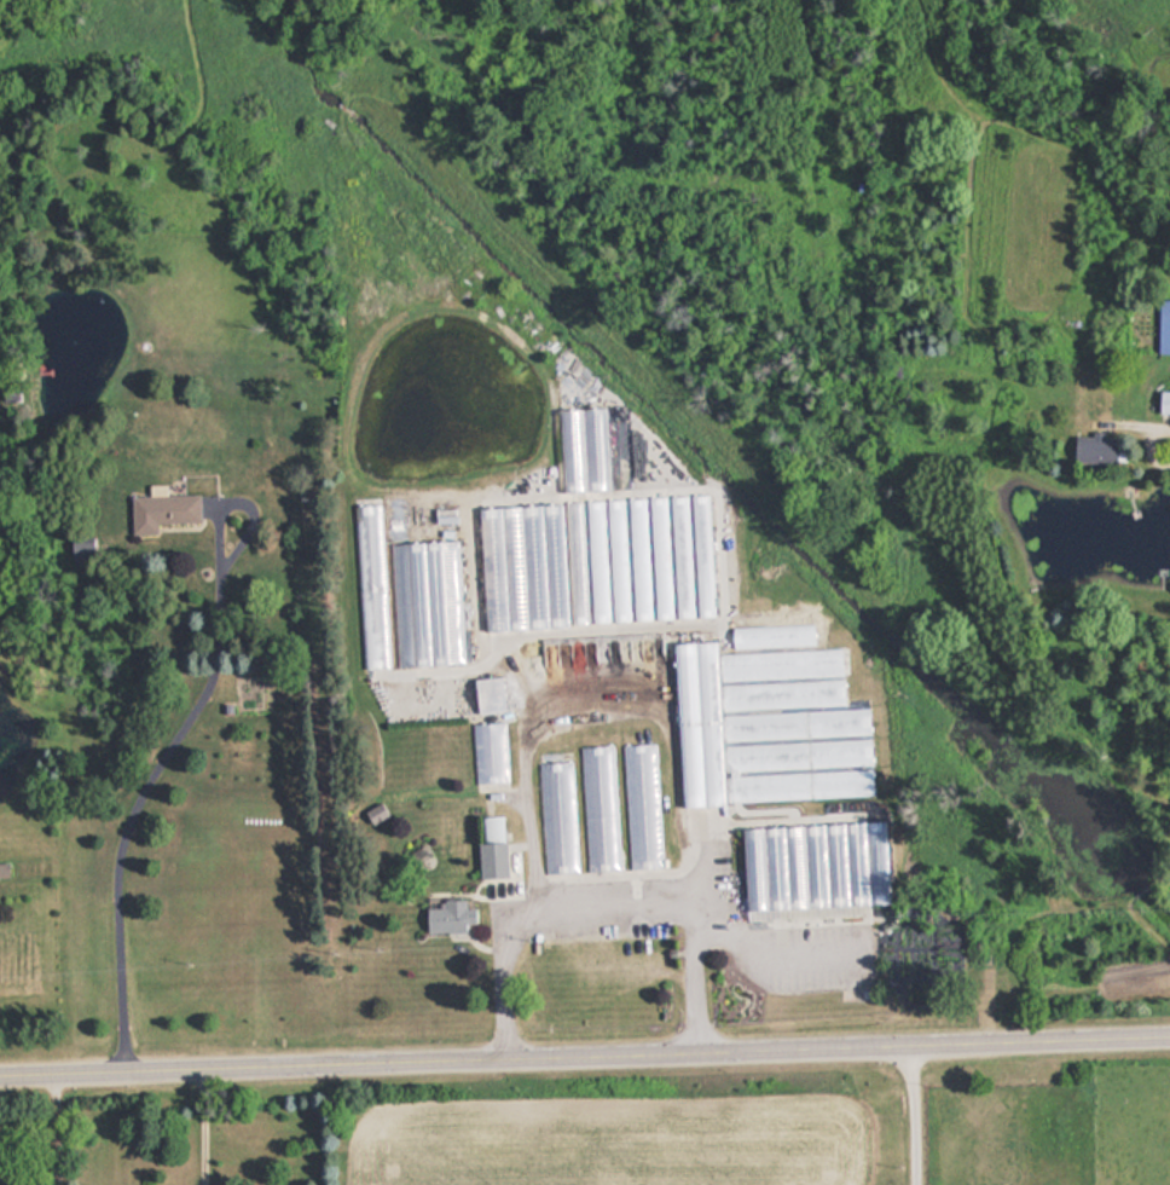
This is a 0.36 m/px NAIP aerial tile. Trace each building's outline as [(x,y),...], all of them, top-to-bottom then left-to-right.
[(1157,300),(1157,354),(1169,354),(1169,300),(1157,300)] [(1157,391),(1157,414),(1169,414),(1169,391),(1157,391)] [(1125,466),(1125,436),(1071,436),(1071,466),(1125,466)] [(129,496),(130,534),(156,533),(156,523),(198,522),(197,494),(163,495),(163,486),(149,486),(149,495),(129,496)] [(483,629),(714,618),(708,494),(688,495),(598,500),(597,494),(477,500),(483,629)] [(360,668),(387,667),(382,519),(355,520),(360,668)] [(393,543),(395,616),(407,615),(408,626),(424,626),(425,653),(460,652),(460,645),(436,646),(436,632),(461,632),(458,541),(393,543)] [(680,806),(872,797),(871,765),(868,706),(846,707),(843,647),(715,653),(715,641),(672,643),(680,806)] [(472,725),(474,783),(506,782),(503,723),(472,725)] [(654,743),(620,744),(626,869),(659,868),(654,743)] [(578,746),(585,872),(617,870),(611,744),(578,746)] [(538,762),(543,873),(576,872),(571,761),(538,762)] [(505,876),(502,816),(480,817),(481,841),(476,841),(477,877),(505,876)] [(863,821),(739,828),(745,930),(871,923),(870,903),(884,902),(884,888),(866,889),(863,821)] [(470,909),(463,909),(463,899),(441,899),(441,909),(424,909),(424,932),(469,933),(470,909)]
